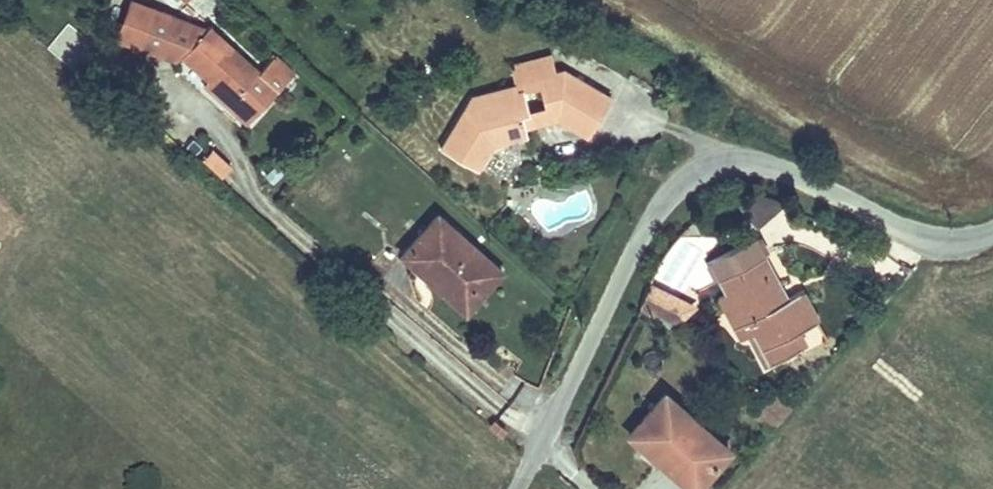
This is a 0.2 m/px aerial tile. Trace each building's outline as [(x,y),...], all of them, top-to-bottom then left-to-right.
[(256,99),(281,68),(231,24),(204,54),(231,77),(256,99)] [(578,108),(608,120),(628,77),(577,54),(570,57),(563,40),(522,56),(529,72),(558,61),(559,67),(551,73),(559,87),(568,83),(578,108)] [(300,85),(281,68),(256,99),(231,77),(227,81),(269,119),(300,85)] [(513,85),(531,78),(529,72),(485,88),(483,94),(501,101),(515,94),(513,85)] [(543,91),(536,77),(531,78),(513,85),(515,94),(501,101),(483,94),(463,145),(500,161),(513,137),(509,126),(523,122),(526,133),(547,124),(545,121),(538,105),(543,91)] [(568,83),(559,87),(561,94),(538,105),(545,121),(578,108),(568,83)] [(509,126),(513,137),(526,133),(523,122),(509,126)] [(528,268),(463,212),(428,252),(441,264),(486,303),(503,284),(509,289),(528,268)] [(800,290),(770,233),(725,257),(756,319),(762,315),(783,358),(816,342),(807,324),(825,315),(811,285),(800,290)] [(441,264),(428,252),(424,256),(437,268),(441,264)] [(503,284),(486,303),(492,308),(509,289),(503,284)] [(649,285),(639,311),(681,327),(691,300),(649,285)] [(687,403),(651,443),(702,488),(717,488),(746,455),(687,403)] [(502,418),(512,427),(518,419),(508,411),(502,418)]
